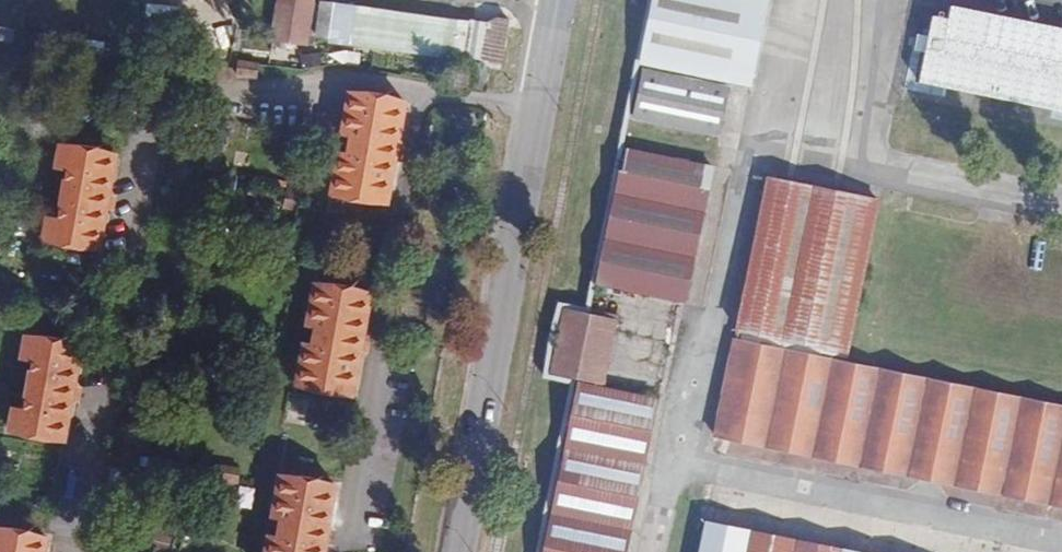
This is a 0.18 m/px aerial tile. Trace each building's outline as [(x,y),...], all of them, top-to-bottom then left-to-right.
[(84,28),(223,48),(230,0),(88,0),(84,28)] [(273,40),(305,45),(308,26),(312,1),(312,0),(279,0),(273,40)] [(637,63),(730,82),(731,81),(750,84),(754,62),(734,58),(741,24),(746,0),(650,0),(637,63)] [(741,24),(734,58),(754,62),(767,0),(746,0),(741,24)] [(321,2),(312,1),(308,26),(318,28),(321,2)] [(486,25),(321,2),(318,28),(317,34),(482,57),(490,66),(501,68),(509,21),(497,19),(486,25)] [(15,29),(0,27),(0,40),(2,41),(2,42),(13,43),(15,29)] [(103,56),(105,43),(86,40),(84,53),(103,56)] [(482,88),(486,63),(463,60),(459,84),(482,88)] [(258,64),(239,61),(237,75),(256,78),(258,64)] [(719,135),(729,88),(643,70),(633,117),(719,135)] [(387,203),(405,102),(349,93),(342,134),(351,135),(348,155),(338,153),(331,194),(387,203)] [(1,144),(0,148),(0,159),(10,161),(13,146),(1,144)] [(99,249),(116,155),(60,146),(56,167),(67,169),(58,220),(47,218),(43,239),(99,249)] [(685,302),(713,167),(620,148),(592,282),(685,302)] [(848,352),(879,201),(837,193),(788,183),(768,179),(737,329),(848,352)] [(353,394),(371,294),(315,284),(308,325),(317,326),(314,345),(304,343),(297,384),(353,394)] [(597,383),(609,320),(565,310),(552,373),(597,383)] [(65,440),(82,347),(26,337),(22,358),(33,360),(23,410),(13,408),(9,430),(65,440)] [(735,339),(714,436),(1061,507),(1061,406),(735,339)] [(652,400),(572,383),(536,551),(620,551),(652,400)] [(237,483),(240,469),(221,466),(218,479),(237,483)] [(337,485),(280,476),(273,516),(283,518),(279,537),(269,536),(266,551),(325,551),(337,485)] [(706,523),(700,551),(848,551),(706,523)] [(47,538),(0,530),(0,551),(45,551),(47,538)]
